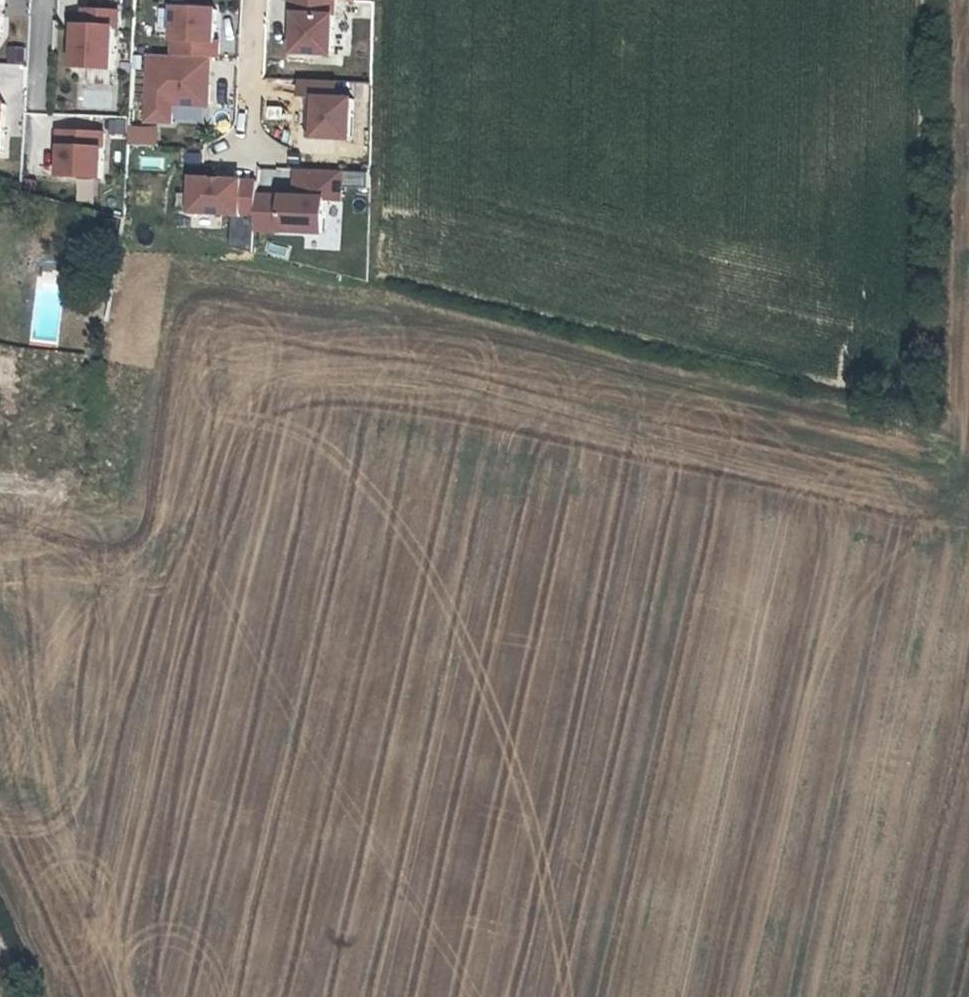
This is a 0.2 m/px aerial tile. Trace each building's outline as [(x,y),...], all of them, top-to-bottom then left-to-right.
[(290,14),(294,15),(292,53),(331,55),(334,0),(290,0),(290,14)] [(174,7),(172,56),(210,57),(217,58),(218,42),(214,42),(216,9),(174,7)] [(73,67),(113,69),(115,28),(118,28),(119,11),(84,9),(83,26),(76,25),(73,67)] [(27,62),(27,47),(8,47),(8,62),(27,62)] [(209,77),(210,57),(172,56),(149,55),(146,122),(170,123),(171,104),(207,106),(208,84),(204,84),(204,76),(209,77)] [(336,80),(299,79),(298,97),(307,97),(305,137),(351,140),(353,98),(335,98),(336,80)] [(131,126),(131,146),(161,146),(161,126),(131,126)] [(104,132),(58,130),(57,147),(61,147),(59,176),(102,178),(104,132)] [(255,215),(254,229),(323,232),(325,199),(340,200),(341,171),(298,168),(296,197),(256,195),(255,215)] [(191,212),(255,215),(256,195),(256,181),(192,178),(191,212)]
